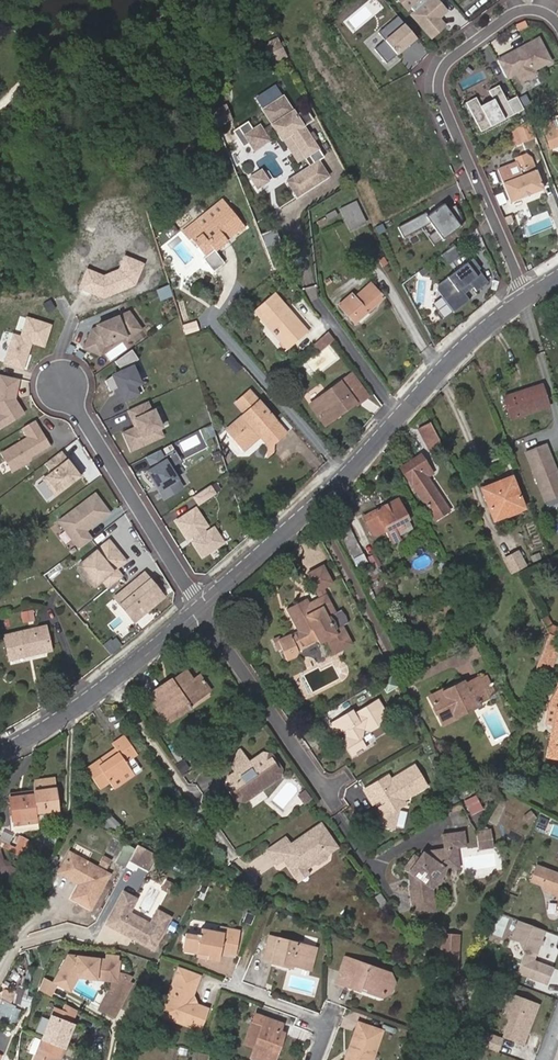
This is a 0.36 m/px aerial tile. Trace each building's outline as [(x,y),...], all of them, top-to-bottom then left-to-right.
[(431,38),(448,23),(442,16),(449,10),(441,0),(399,0),(431,38)] [(386,61),(415,37),(396,15),(378,31),(384,38),(374,47),(386,61)] [(543,36),(497,53),(507,79),(517,75),(519,79),(554,65),(543,36)] [(465,88),(490,77),(486,69),(462,80),(465,88)] [(500,83),(489,88),(493,96),(480,102),(476,95),(466,100),(480,131),(515,114),(500,83)] [(318,147),(294,108),(292,109),(285,98),(266,110),(273,121),(265,127),(261,122),(245,132),(253,146),(269,135),(267,132),(275,127),(282,138),(284,137),(290,134),(305,156),(310,164),(286,180),(296,195),(329,175),(318,159),(315,161),(310,154),(318,147)] [(534,138),(528,121),(507,137),(511,147),(534,138)] [(543,126),(552,150),(557,149),(557,122),(543,126)] [(290,134),(284,137),(299,160),(305,156),(290,134)] [(271,138),(269,135),(253,146),(255,148),(271,138)] [(529,177),(525,178),(504,186),(511,205),(544,193),(534,167),(527,170),(529,177)] [(263,185),(269,181),(263,171),(261,168),(260,169),(255,172),(263,185)] [(257,188),(263,185),(255,172),(249,175),(257,188)] [(452,199),(398,226),(404,236),(430,222),(434,231),(428,234),(431,240),(465,223),(452,199)] [(222,211),(229,207),(228,206),(222,200),(197,222),(182,234),(185,237),(220,223),(222,211)] [(350,229),(365,222),(355,202),(340,209),(350,229)] [(244,223),(229,207),(222,211),(220,223),(185,237),(189,242),(191,240),(197,247),(206,239),(211,245),(202,253),(206,256),(214,249),(215,251),(223,244),(221,241),(226,237),(227,238),(238,229),(244,223)] [(275,226),(260,232),(266,246),(266,247),(281,240),(275,226)] [(206,239),(197,247),(202,253),(211,245),(206,239)] [(461,255),(454,245),(441,255),(448,264),(461,255)] [(488,282),(479,269),(481,268),(473,258),(437,285),(436,289),(453,312),(470,300),(465,293),(473,287),(476,291),(488,282)] [(354,323),(384,297),(370,282),(355,296),(352,292),(338,305),(354,323)] [(287,346),(305,330),(273,291),(254,307),(287,346)] [(206,306),(195,297),(189,305),(201,313),(206,306)] [(142,331),(131,314),(99,327),(100,331),(99,334),(94,331),(86,350),(101,356),(106,344),(126,336),(128,341),(142,331)] [(21,335),(13,333),(6,360),(24,365),(31,340),(45,344),(51,323),(26,316),(21,335)] [(318,352),(334,339),(328,331),(312,345),(318,352)] [(138,394),(134,383),(140,381),(134,363),(109,371),(118,400),(138,394)] [(351,373),(341,381),(311,404),(326,424),(337,416),(335,414),(338,411),(340,413),(354,402),(356,404),(367,397),(351,373)] [(548,406),(541,385),(504,398),(511,419),(548,406)] [(275,419),(250,390),(236,402),(245,413),(226,429),(242,447),(261,432),(269,441),(277,435),(268,425),(275,419)] [(150,398),(126,409),(133,425),(122,430),(132,451),(167,436),(150,398)] [(46,443),(31,419),(23,432),(25,435),(18,439),(4,460),(9,469),(27,458),(27,455),(46,443)] [(242,447),(245,451),(261,437),(269,445),(271,448),(287,433),(275,419),(268,425),(277,435),(269,441),(261,432),(242,447)] [(438,437),(430,421),(417,429),(425,443),(438,437)] [(525,449),(544,501),(557,496),(557,469),(548,441),(525,449)] [(84,474),(72,458),(70,460),(63,451),(50,461),(57,470),(46,478),(58,494),(84,474)] [(413,486),(424,479),(423,478),(426,476),(432,472),(421,456),(401,469),(413,486)] [(166,461),(148,472),(165,500),(183,489),(166,461)] [(507,466),(477,477),(489,509),(519,497),(507,466)] [(413,486),(431,513),(445,504),(430,481),(427,483),(424,479),(413,486)] [(38,484),(50,501),(56,497),(44,480),(38,484)] [(213,483),(194,494),(199,502),(218,491),(213,483)] [(88,527),(112,512),(98,490),(57,517),(78,549),(95,538),(88,527)] [(395,533),(405,528),(402,523),(408,519),(398,499),(363,518),(368,527),(380,521),(388,537),(395,533)] [(203,558),(226,541),(198,502),(175,519),(203,558)] [(405,528),(411,525),(408,519),(402,523),(405,528)] [(413,529),(411,525),(405,528),(395,533),(397,537),(413,529)] [(346,545),(356,540),(349,526),(339,531),(346,545)] [(346,545),(352,556),(362,551),(356,540),(346,545)] [(99,583),(106,591),(119,580),(112,572),(122,564),(105,544),(75,569),(91,589),(99,583)] [(519,547),(503,556),(511,572),(528,564),(519,547)] [(362,551),(352,556),(354,560),(364,555),(362,551)] [(316,594),(323,590),(333,585),(323,565),(314,570),(320,582),(312,587),(316,594)] [(138,569),(109,593),(129,617),(158,592),(138,569)] [(320,582),(314,570),(306,575),(312,587),(320,582)] [(320,600),(326,596),(323,590),(316,594),(320,600)] [(297,605),(290,609),(303,632),(311,645),(318,641),(324,638),(326,642),(334,655),(334,656),(348,649),(350,640),(343,627),(337,630),(335,623),(330,619),(337,616),(326,596),(320,600),(308,606),(299,611),(297,605)] [(306,601),(297,605),(299,611),(308,606),(306,601)] [(303,632),(290,609),(286,611),(299,634),(303,632)] [(3,635),(8,658),(49,648),(43,625),(3,635)] [(299,634),(291,639),(292,639),(298,652),(311,645),(303,632),(299,634)] [(550,635),(547,644),(544,652),(554,656),(557,657),(557,638),(550,635)] [(291,637),(287,639),(298,654),(298,652),(292,639),(291,639),(291,637)] [(298,654),(287,639),(278,643),(279,645),(275,647),(276,650),(281,648),(283,652),(288,662),(296,659),(298,654)] [(557,657),(554,656),(544,652),(540,664),(553,669),(556,661),(557,657)] [(197,691),(206,684),(204,681),(206,679),(204,677),(201,678),(199,674),(193,678),(186,669),(171,680),(173,683),(166,688),(164,685),(163,683),(150,692),(159,705),(158,706),(162,712),(166,709),(171,717),(189,705),(190,706),(192,704),(190,700),(198,694),(197,691)] [(457,716),(459,719),(482,707),(481,704),(491,700),(489,697),(495,694),(488,679),(482,682),(481,680),(467,687),(466,684),(445,694),(457,716)] [(173,683),(171,680),(164,685),(166,688),(173,683)] [(208,687),(206,684),(197,691),(198,694),(208,687)] [(549,708),(546,724),(547,726),(553,728),(549,746),(557,748),(557,691),(549,708)] [(432,701),(444,722),(457,716),(445,694),(432,701)] [(364,740),(366,729),(374,730),(383,724),(381,721),(391,716),(386,706),(384,707),(379,699),(356,713),(354,709),(331,723),(333,726),(338,734),(345,730),(349,737),(344,739),(352,751),(358,753),(360,755),(361,755),(365,751),(364,749),(365,745),(366,742),(364,740)] [(167,719),(171,717),(166,709),(162,712),(167,719)] [(445,726),(459,719),(457,716),(444,722),(445,726)] [(108,780),(112,786),(133,771),(126,761),(139,753),(126,733),(113,741),(116,746),(119,749),(109,756),(110,758),(107,760),(105,759),(103,760),(101,757),(86,766),(99,786),(108,780)] [(116,746),(101,757),(103,760),(105,759),(107,760),(110,758),(109,756),(119,749),(116,746)] [(549,746),(547,757),(557,759),(557,748),(549,746)] [(239,801),(242,799),(249,795),(249,796),(272,781),(271,779),(278,775),(280,774),(279,771),(269,756),(267,753),(265,755),(251,765),(248,761),(241,749),(226,759),(234,771),(236,769),(238,773),(229,779),(226,781),(228,783),(238,799),(239,801)] [(262,752),(248,761),(251,765),(265,755),(262,752)] [(272,753),(269,756),(279,771),(282,769),(272,753)] [(388,803),(385,805),(381,808),(387,817),(383,820),(382,825),(397,828),(402,808),(407,805),(408,805),(406,801),(429,787),(416,765),(392,779),(390,775),(366,790),(372,799),(382,793),(388,803)] [(227,776),(229,779),(238,773),(236,769),(234,771),(227,776)] [(249,795),(242,799),(245,802),(280,778),(278,775),(271,779),(272,781),(249,796),(249,795)] [(34,779),(34,787),(34,789),(34,792),(36,810),(57,809),(55,777),(34,779)] [(235,800),(238,799),(228,783),(225,785),(235,800)] [(36,810),(34,792),(21,793),(21,790),(10,791),(12,821),(36,820),(36,810)] [(312,799),(306,791),(300,795),(305,804),(312,799)] [(382,801),(385,805),(388,803),(382,793),(372,799),(375,805),(382,801)] [(295,876),(306,869),(315,863),(319,863),(327,858),(328,854),(338,847),(321,823),(290,844),(286,837),(267,849),(277,862),(283,858),(286,856),(291,864),(288,866),(295,876)] [(478,847),(493,847),(493,828),(477,828),(478,847)] [(466,831),(459,832),(460,846),(467,846),(466,831)] [(443,834),(445,848),(459,846),(460,846),(459,832),(443,834)] [(438,912),(436,889),(432,887),(446,867),(440,863),(460,861),(459,846),(445,848),(424,851),(420,858),(414,855),(406,869),(412,872),(415,875),(416,885),(413,886),(412,886),(415,915),(438,912)] [(89,904),(108,871),(69,848),(61,863),(82,875),(79,880),(71,894),(89,904)] [(0,870),(0,871),(0,876),(8,880),(10,876),(13,877),(19,868),(10,864),(11,861),(3,857),(0,849),(0,870)] [(44,868),(51,855),(39,849),(33,862),(44,868)] [(153,862),(145,856),(142,860),(132,853),(129,856),(148,869),(153,862)] [(286,856),(283,858),(288,866),(291,864),(286,856)] [(432,887),(436,889),(449,870),(461,868),(460,861),(440,863),(446,867),(432,887)] [(79,880),(82,875),(61,863),(58,867),(79,880)] [(538,863),(532,878),(546,884),(544,888),(557,893),(557,870),(538,863)] [(309,874),(306,869),(295,876),(299,882),(309,874)] [(154,950),(171,917),(158,910),(151,924),(130,913),(137,899),(124,892),(107,925),(154,950)] [(549,982),(555,965),(537,959),(547,928),(516,918),(510,938),(524,942),(514,971),(549,982)] [(201,937),(197,937),(189,935),(185,938),(183,947),(187,952),(198,954),(198,953),(210,955),(209,960),(220,962),(222,954),(223,951),(230,952),(235,929),(221,927),(220,932),(202,929),(201,936),(201,937)] [(223,951),(222,954),(236,956),(242,930),(235,929),(230,952),(223,951)] [(306,958),(313,961),(317,948),(271,935),(265,958),(273,960),(272,962),(282,965),(283,962),(292,964),(303,967),(306,958)] [(458,974),(460,935),(443,935),(442,973),(458,974)] [(68,955),(53,983),(66,989),(75,972),(97,974),(97,971),(121,974),(123,962),(68,955)] [(383,998),(392,974),(346,957),(337,982),(361,991),(362,987),(367,989),(366,992),(383,998)] [(311,969),(313,961),(306,958),(303,967),(311,969)] [(179,968),(165,1005),(172,1008),(174,1012),(173,1016),(202,1027),(209,1009),(194,1003),(191,999),(200,976),(179,968)] [(75,972),(66,989),(70,992),(78,977),(120,982),(121,974),(97,971),(97,974),(75,972)] [(397,984),(392,974),(383,998),(393,993),(397,984)] [(114,988),(112,991),(118,994),(116,999),(125,1003),(129,995),(114,988)] [(118,994),(112,991),(102,1010),(116,1018),(125,1003),(116,999),(118,994)] [(525,1044),(541,1002),(512,991),(497,1033),(525,1044)] [(0,1008),(0,1016),(17,1022),(23,1005),(4,998),(0,1008)] [(172,1008),(165,1005),(161,1016),(200,1031),(202,1027),(173,1016),(174,1012),(172,1008)] [(281,1043),(285,1033),(280,1031),(283,1024),(255,1013),(251,1021),(261,1025),(249,1057),(257,1059),(275,1059),(279,1049),(276,1048),(278,1042),(281,1043)] [(51,1016),(34,1059),(59,1059),(72,1025),(51,1016)] [(348,1059),(372,1059),(384,1031),(359,1022),(349,1049),(352,1050),(348,1059)] [(487,1030),(482,1043),(499,1049),(503,1035),(487,1030)]
